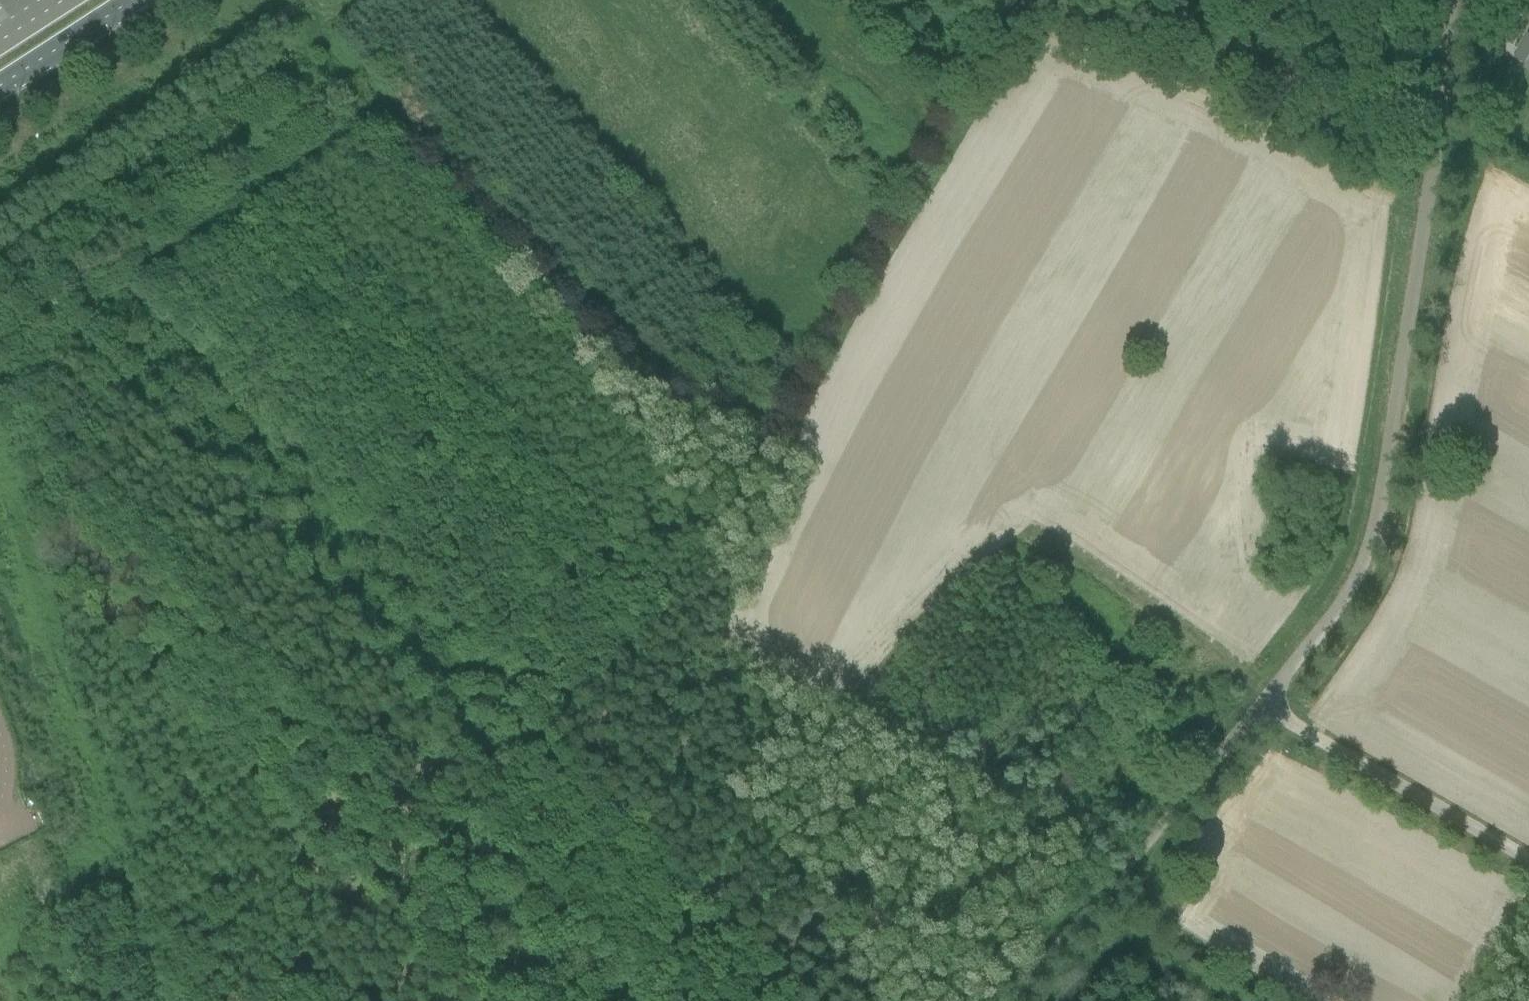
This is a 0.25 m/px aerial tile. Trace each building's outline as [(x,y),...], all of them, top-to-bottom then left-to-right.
[(1514,58),(1525,64),(1528,56),(1528,53),(1519,48),(1514,58)]
